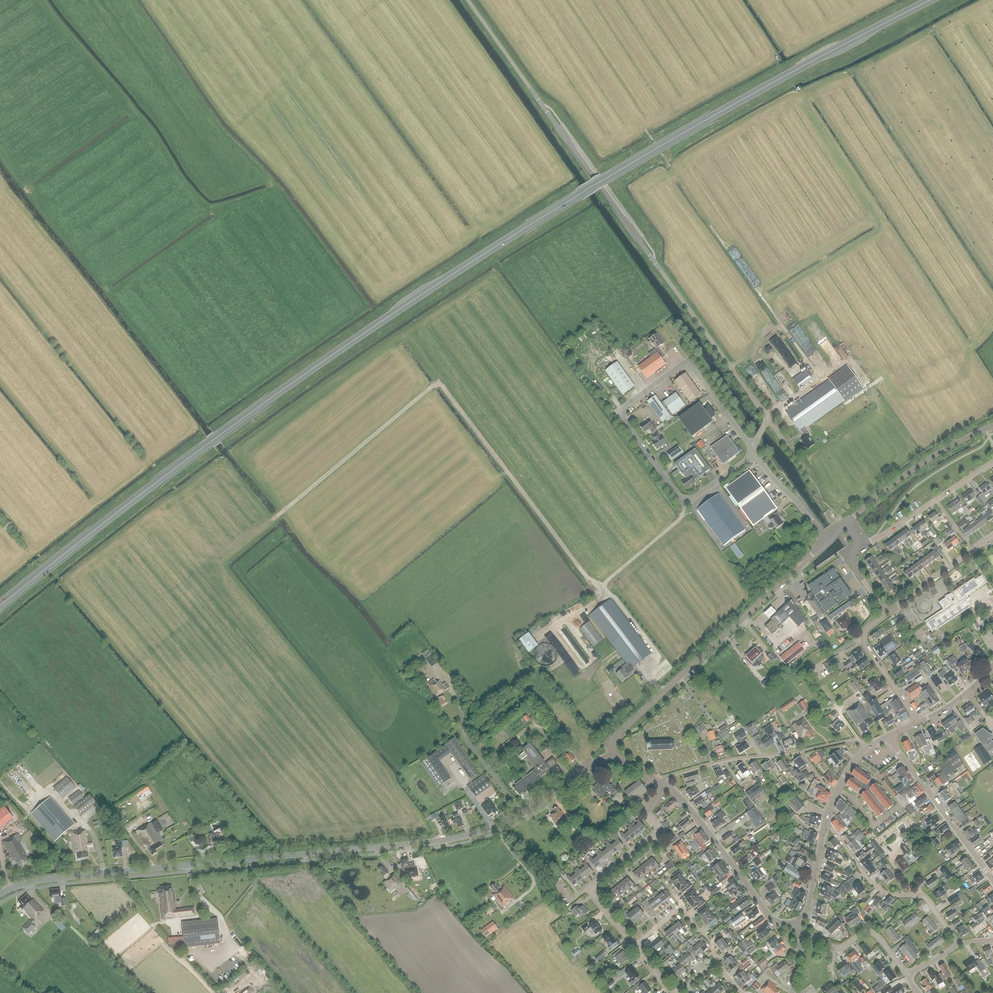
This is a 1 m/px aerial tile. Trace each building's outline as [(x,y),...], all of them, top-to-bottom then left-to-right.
[(646,378),(665,364),(662,359),(664,357),(659,349),(660,348),(659,347),(664,344),(657,334),(650,339),(651,340),(650,341),(656,349),(654,349),(657,354),(639,367),(646,378)] [(623,395),(635,387),(617,362),(605,371),(623,395)] [(796,403),(785,411),(800,432),(801,432),(805,438),(802,440),(808,449),(815,444),(809,437),(812,435),(807,428),(844,401),(863,388),(847,366),(829,379),(829,380),(800,400),(799,399),(795,402),(796,403)] [(807,371),(794,380),(800,388),(812,379),(807,371)] [(685,374),(675,381),(691,403),(701,395),(685,374)] [(655,396),(647,402),(662,422),(663,421),(665,424),(672,418),(670,416),(685,406),(676,393),(661,404),(655,396)] [(705,411),(699,403),(678,419),(692,437),(713,422),(713,423),(713,422),(711,419),(713,417),(708,409),(705,411)] [(640,426),(644,432),(652,426),(654,429),(657,427),(654,423),(652,425),(648,420),(640,426)] [(664,445),(666,443),(661,437),(660,438),(657,433),(652,437),(654,440),(655,441),(652,443),(657,449),(661,447),(662,448),(664,446),(664,445)] [(711,447),(717,456),(734,444),(734,443),(731,437),(731,438),(729,439),(727,436),(711,447)] [(705,446),(701,440),(696,444),(700,449),(705,446)] [(734,444),(717,456),(716,456),(716,457),(717,456),(723,465),(739,453),(737,449),(739,448),(739,449),(739,448),(734,444)] [(676,445),(665,454),(671,461),(682,452),(676,445)] [(695,449),(675,464),(682,475),(683,474),(687,479),(682,483),(686,489),(695,482),(693,480),(698,476),(699,477),(710,470),(695,449)] [(769,518),(767,515),(772,512),(775,509),(773,505),(774,503),(750,471),(726,489),(752,526),(766,516),(768,519),(769,518)] [(979,488),(983,494),(983,493),(984,494),(987,492),(991,490),(992,493),(992,488),(990,484),(988,485),(986,483),(979,488)] [(962,496),(967,503),(976,497),(971,490),(962,496)] [(984,503),(987,501),(982,493),(979,496),(984,503)] [(698,509),(724,546),(745,530),(719,494),(698,509)] [(958,499),(957,500),(947,507),(952,514),(957,510),(963,506),(958,499)] [(968,515),(971,513),(969,512),(965,506),(963,508),(968,515)] [(988,522),(992,518),(992,516),(990,512),(989,511),(988,512),(988,513),(984,516),(983,515),(988,522)] [(774,527),(776,529),(784,523),(783,523),(779,518),(781,517),(777,513),(774,515),(772,512),(767,515),(769,518),(768,519),(771,523),(767,526),(767,525),(769,528),(772,528),(774,527)] [(939,518),(935,513),(928,517),(933,523),(936,521),(938,523),(944,519),(942,516),(939,518)] [(988,522),(983,515),(981,516),(982,517),(977,521),(981,527),(988,522)] [(970,525),(974,531),(981,527),(977,521),(976,520),(975,521),(975,522),(970,525)] [(923,521),(918,525),(925,535),(928,533),(925,530),(928,528),(923,521)] [(968,536),(974,531),(970,525),(970,524),(968,526),(969,527),(964,530),(968,536)] [(925,535),(918,525),(913,528),(918,535),(921,533),(923,536),(925,535)] [(907,529),(901,533),(906,539),(911,535),(907,529)] [(901,533),(896,537),(900,543),(906,539),(901,533)] [(953,538),(950,540),(954,546),(959,542),(955,537),(956,536),(954,533),(951,535),(953,538)] [(895,547),(900,543),(896,537),(891,541),(895,547)] [(948,550),(954,546),(950,540),(946,543),(943,540),(941,542),(943,545),(944,545),(948,550)] [(890,551),(895,547),(891,541),(885,545),(890,551)] [(915,552),(922,547),(919,542),(912,547),(915,552)] [(735,543),(730,547),(737,556),(741,552),(735,543)] [(928,555),(929,554),(934,560),(938,557),(935,553),(939,550),(934,544),(930,547),(933,551),(930,553),(928,550),(926,552),(928,555)] [(934,560),(929,554),(928,555),(925,557),(923,554),(921,555),(923,558),(924,558),(929,564),(934,560)] [(866,561),(870,566),(882,557),(881,555),(874,560),(871,557),(866,561)] [(929,564),(924,558),(923,558),(920,561),(917,558),(918,557),(917,555),(915,557),(916,559),(918,562),(919,562),(923,568),(929,564)] [(882,557),(870,566),(873,572),(879,568),(877,564),(884,560),(882,557)] [(923,568),(919,562),(918,562),(915,564),(913,561),(911,563),(913,566),(914,565),(918,572),(923,568)] [(913,575),(918,572),(914,565),(913,566),(910,568),(908,565),(905,567),(908,570),(909,569),(913,575)] [(879,568),(873,572),(877,577),(890,568),(888,566),(881,570),(879,568)] [(890,568),(877,577),(881,583),(887,578),(885,575),(892,570),(890,568)] [(820,618),(827,613),(826,612),(851,594),(833,569),(808,586),(812,591),(811,591),(810,598),(810,599),(808,601),(820,618)] [(913,575),(909,569),(908,570),(905,572),(902,569),(901,570),(903,573),(904,573),(908,579),(913,575)] [(980,588),(987,583),(982,576),(975,580),(974,578),(957,590),(949,595),(948,595),(945,597),(946,598),(939,603),(943,609),(925,621),(933,632),(957,616),(971,607),(974,605),(970,598),(969,598),(967,596),(980,587),(980,588)] [(891,584),(887,578),(881,583),(885,588),(891,584)] [(895,589),(891,584),(885,588),(889,593),(895,589)] [(828,616),(830,620),(856,602),(854,598),(828,616)] [(611,599),(590,615),(627,663),(621,668),(622,669),(617,674),(622,681),(629,676),(626,672),(631,668),(631,669),(652,653),(611,599)] [(798,628),(806,621),(792,600),(771,619),(772,621),(765,627),(772,635),(780,628),(781,629),(784,627),(782,625),(789,618),(798,628)] [(771,607),(764,614),(769,619),(776,612),(771,607)] [(845,615),(837,622),(843,630),(844,628),(847,632),(848,632),(850,632),(851,631),(851,629),(851,628),(854,626),(850,621),(850,620),(848,617),(847,617),(845,615)] [(827,620),(820,624),(826,633),(833,628),(827,620)] [(586,624),(580,628),(594,646),(600,641),(603,639),(589,621),(586,624)] [(884,634),(880,629),(870,636),(870,637),(870,638),(871,639),(872,639),(873,640),(875,638),(876,639),(884,634)] [(972,629),(969,631),(976,640),(978,638),(972,629)] [(527,652),(536,645),(526,632),(517,639),(527,652)] [(875,649),(881,657),(887,653),(887,654),(898,646),(896,643),(897,643),(891,635),(880,643),(881,645),(875,649)] [(551,665),(558,648),(540,642),(533,658),(551,665)] [(781,659),(785,664),(794,657),(804,649),(805,647),(806,646),(806,645),(805,644),(804,644),(803,644),(801,645),(800,643),(781,659)] [(985,654),(979,648),(978,650),(973,644),(970,647),(971,648),(970,649),(974,653),(980,659),(981,658),(981,659),(982,658),(982,657),(985,654)] [(778,645),(773,650),(777,654),(782,649),(778,645)] [(967,651),(962,645),(959,648),(963,653),(967,651)] [(756,648),(751,653),(760,662),(762,660),(764,658),(761,654),(763,652),(760,649),(758,651),(756,648)] [(864,655),(859,650),(855,653),(852,655),(849,657),(854,662),(856,660),(856,661),(864,655)] [(895,651),(888,656),(895,665),(899,662),(899,663),(902,662),(901,661),(901,660),(895,651)] [(433,653),(426,659),(433,669),(441,664),(437,659),(433,653)] [(751,653),(746,657),(748,659),(747,660),(751,665),(755,662),(757,664),(759,665),(759,666),(762,664),(760,662),(751,653)] [(772,653),(768,657),(773,663),(777,658),(772,653)] [(823,665),(829,674),(835,670),(833,668),(840,663),(835,656),(823,665)] [(953,668),(953,669),(956,673),(959,671),(958,670),(959,669),(963,674),(972,667),(971,665),(973,663),(971,660),(968,662),(966,659),(960,663),(954,656),(947,661),(950,665),(953,668)] [(787,666),(796,659),(794,657),(785,664),(787,666)] [(865,658),(856,665),(860,670),(869,664),(865,658)] [(850,667),(851,666),(854,664),(854,663),(853,664),(850,660),(844,665),(847,669),(849,667),(850,667)] [(912,660),(904,665),(906,668),(914,663),(912,660)] [(930,670),(924,661),(919,664),(926,673),(930,671),(933,675),(937,672),(934,668),(930,670)] [(946,671),(954,683),(958,680),(952,672),(951,673),(950,672),(953,669),(953,668),(950,665),(949,665),(949,664),(944,667),(943,666),(941,668),(943,671),(944,670),(945,671),(946,671)] [(427,670),(424,665),(419,668),(415,670),(419,675),(422,673),(423,673),(427,670)] [(903,666),(893,673),(895,675),(895,676),(896,677),(897,678),(904,673),(903,673),(906,671),(903,666)] [(916,667),(904,676),(908,682),(921,673),(916,667)] [(950,685),(954,683),(946,671),(945,671),(944,670),(943,671),(938,674),(943,680),(945,678),(950,685)] [(807,675),(814,684),(818,681),(811,672),(807,675)] [(411,675),(407,678),(411,683),(415,680),(411,675)] [(775,681),(770,676),(761,684),(766,689),(775,681)] [(936,687),(942,683),(937,676),(931,680),(936,687)] [(433,679),(426,684),(437,698),(437,699),(439,701),(442,705),(447,702),(440,694),(449,687),(445,682),(442,685),(438,680),(436,682),(433,679)] [(869,688),(871,691),(874,688),(876,692),(882,688),(875,679),(873,681),(872,680),(868,683),(871,687),(869,688)] [(935,694),(928,684),(921,689),(917,683),(906,691),(911,700),(919,695),(925,703),(926,702),(930,708),(939,702),(934,695),(935,694)] [(868,703),(869,703),(874,700),(869,692),(868,693),(864,696),(868,703)] [(984,706),(985,706),(987,705),(988,704),(987,704),(992,700),(992,696),(992,697),(988,692),(985,694),(985,695),(979,699),(984,706)] [(884,713),(887,719),(892,717),(893,719),(897,717),(902,724),(910,718),(898,699),(896,699),(895,697),(880,706),(882,709),(884,713)] [(781,708),(783,712),(793,705),(796,703),(793,699),(791,701),(781,708)] [(884,713),(882,709),(880,706),(876,699),(874,700),(869,703),(876,717),(879,715),(883,713),(884,713)] [(804,700),(799,703),(804,710),(809,707),(804,700)] [(860,703),(847,712),(858,727),(859,727),(864,734),(868,731),(866,728),(874,722),(872,719),(870,720),(869,718),(870,717),(860,703)] [(971,703),(962,709),(966,714),(968,716),(964,719),(969,726),(975,722),(970,715),(973,713),(976,711),(974,709),(974,708),(971,703)] [(953,716),(947,721),(951,727),(952,726),(954,729),(958,727),(959,729),(961,728),(962,730),(966,728),(964,725),(965,725),(961,720),(957,722),(953,716)] [(892,717),(887,719),(882,722),(884,725),(886,724),(888,726),(895,723),(893,719),(892,717)] [(804,718),(792,726),(801,738),(807,735),(810,740),(815,737),(814,735),(815,734),(804,718)] [(838,719),(831,725),(838,732),(845,726),(838,719)] [(947,721),(942,724),(946,730),(949,728),(950,730),(952,734),(955,732),(954,729),(952,726),(951,727),(947,721)] [(693,728),(697,737),(701,735),(699,732),(704,729),(702,724),(693,728)] [(753,724),(747,728),(753,735),(758,731),(753,724)] [(768,737),(762,742),(766,748),(774,743),(772,739),(777,735),(771,724),(764,730),(769,737),(768,737)] [(785,735),(790,746),(795,744),(791,735),(789,736),(789,735),(793,733),(790,728),(786,730),(788,734),(785,735)] [(934,728),(928,731),(933,741),(938,739),(939,741),(944,738),(941,731),(937,733),(934,728)] [(740,753),(750,747),(745,740),(742,742),(741,739),(746,736),(742,730),(734,735),(739,743),(735,746),(740,753)] [(976,735),(984,747),(992,759),(992,741),(992,742),(989,739),(992,736),(983,730),(976,735)] [(786,749),(790,746),(785,735),(783,731),(777,734),(780,741),(781,740),(786,749)] [(760,732),(753,737),(754,739),(759,746),(761,744),(758,739),(762,736),(760,732)] [(922,734),(915,738),(920,749),(922,747),(925,753),(934,748),(930,742),(927,744),(922,734)] [(445,745),(450,753),(469,779),(478,772),(453,738),(444,744),(445,745)] [(722,746),(721,746),(720,740),(715,741),(717,748),(716,749),(716,751),(718,751),(719,755),(724,753),(722,746)] [(906,750),(908,755),(916,752),(913,745),(911,746),(909,740),(906,742),(905,741),(903,742),(903,743),(902,743),(904,747),(904,748),(905,750),(906,750)] [(670,741),(647,742),(648,751),(671,750),(675,748),(674,743),(670,741)] [(557,764),(553,758),(545,764),(544,763),(544,762),(530,744),(523,749),(524,751),(519,756),(522,759),(526,757),(535,769),(533,770),(535,772),(531,775),(530,773),(515,784),(517,786),(514,788),(519,794),(540,778),(539,777),(542,774),(543,775),(551,768),(550,766),(552,765),(554,766),(557,764)] [(438,762),(450,753),(445,745),(420,763),(438,787),(450,779),(438,762)] [(982,745),(974,750),(984,765),(991,760),(982,745)] [(568,759),(571,763),(574,760),(572,757),(572,756),(570,753),(571,752),(568,747),(565,749),(566,751),(564,753),(566,756),(565,757),(568,760),(568,759)] [(830,757),(837,765),(843,759),(841,756),(842,755),(841,753),(842,752),(840,750),(837,752),(830,757)] [(981,767),(972,751),(963,756),(972,772),(981,767)] [(815,753),(809,757),(813,762),(818,758),(816,755),(815,753)] [(947,776),(957,769),(964,764),(957,754),(940,766),(943,771),(935,776),(933,773),(927,777),(927,778),(927,779),(928,780),(929,780),(930,782),(933,780),(934,782),(935,781),(939,787),(949,780),(947,776)] [(796,776),(801,773),(801,771),(806,767),(799,757),(794,761),(799,768),(793,771),(796,776)] [(782,760),(777,764),(783,771),(785,770),(786,773),(788,772),(792,778),(795,775),(789,767),(788,768),(782,760)] [(756,761),(749,766),(754,773),(757,772),(760,777),(764,774),(761,769),(761,768),(756,761)] [(767,763),(766,762),(764,764),(763,764),(762,765),(761,766),(765,772),(770,768),(772,770),(775,768),(769,761),(767,763)] [(746,778),(748,776),(750,775),(748,771),(742,763),(737,767),(740,771),(737,773),(742,779),(745,777),(746,778)] [(895,790),(898,794),(914,782),(909,775),(910,774),(907,769),(906,770),(903,767),(899,769),(898,769),(897,770),(897,771),(898,773),(891,777),(894,781),(896,779),(898,778),(900,780),(904,784),(902,785),(895,790)] [(720,768),(714,771),(720,782),(723,780),(721,776),(724,775),(720,768)] [(855,777),(854,778),(866,788),(871,784),(869,782),(872,779),(856,768),(851,774),(855,777)] [(827,775),(823,777),(827,782),(828,783),(832,787),(837,782),(838,781),(834,777),(835,776),(833,775),(834,774),(831,771),(827,775)] [(684,777),(685,782),(695,779),(700,778),(698,772),(684,777)] [(797,777),(801,782),(806,778),(802,773),(797,777)] [(467,786),(475,797),(491,785),(483,775),(467,786)] [(53,788),(62,798),(75,787),(66,777),(53,788)] [(862,791),(866,788),(854,778),(853,779),(851,778),(846,785),(858,793),(860,790),(862,791)] [(604,779),(593,788),(596,791),(594,793),(599,798),(608,789),(613,795),(617,791),(611,785),(610,786),(604,779)] [(826,789),(819,785),(820,782),(814,779),(812,783),(812,784),(810,788),(814,790),(816,791),(815,793),(828,799),(831,794),(825,791),(826,789)] [(882,782),(894,797),(897,795),(885,780),(882,782)] [(625,792),(635,805),(639,803),(636,799),(636,798),(635,796),(637,794),(639,796),(647,790),(640,781),(625,792)] [(952,782),(946,786),(944,788),(945,790),(939,795),(945,803),(954,796),(955,799),(960,795),(952,782)] [(866,788),(884,810),(885,809),(887,811),(893,805),(876,783),(872,786),(871,784),(866,788)] [(895,797),(901,805),(905,808),(910,804),(907,799),(910,798),(910,799),(913,797),(916,794),(918,797),(925,792),(918,783),(912,788),(910,786),(904,790),(905,791),(900,794),(895,797)] [(756,801),(754,798),(763,791),(758,784),(746,793),(754,803),(756,801)] [(695,787),(686,793),(690,798),(699,792),(695,787)] [(884,810),(866,788),(862,791),(864,793),(860,796),(878,818),(884,813),(883,811),(884,810)] [(813,793),(812,795),(820,799),(820,801),(823,803),(824,802),(827,803),(829,799),(828,799),(815,793),(816,791),(814,790),(813,793)] [(68,798),(73,805),(84,797),(79,791),(68,798)] [(74,806),(80,814),(96,802),(89,794),(74,806)] [(794,795),(787,802),(797,812),(804,806),(794,795)] [(696,807),(700,804),(703,808),(708,805),(706,803),(709,801),(706,796),(703,798),(701,797),(695,801),(696,803),(694,804),(696,807)] [(914,801),(910,804),(913,807),(916,805),(918,807),(921,804),(927,800),(924,796),(918,800),(918,799),(914,802),(914,801)] [(50,797),(31,814),(55,841),(66,832),(68,834),(71,833),(74,853),(76,852),(77,859),(88,857),(87,849),(87,847),(93,846),(92,842),(87,843),(85,831),(81,831),(81,830),(70,832),(68,829),(74,824),(50,797)] [(743,802),(748,811),(754,807),(748,798),(743,802)] [(490,800),(481,807),(488,815),(493,811),(494,814),(498,811),(494,807),(495,806),(490,800)] [(633,807),(627,800),(622,804),(628,811),(633,807)] [(677,805),(674,800),(670,803),(670,802),(666,806),(664,808),(666,811),(669,810),(670,812),(675,808),(675,807),(677,805)] [(835,807),(835,809),(840,812),(839,815),(843,819),(845,817),(848,819),(850,816),(854,819),(858,813),(856,811),(852,808),(853,806),(848,802),(847,804),(841,800),(840,800),(835,807)] [(461,801),(454,804),(456,810),(463,808),(461,801)] [(949,807),(952,811),(958,806),(955,802),(949,807)] [(908,813),(909,812),(911,816),(916,812),(910,804),(905,808),(908,813)] [(930,804),(922,810),(927,815),(934,810),(930,804)] [(708,808),(703,812),(707,818),(712,814),(710,811),(714,809),(712,806),(711,805),(708,807),(708,808)] [(952,811),(954,815),(961,811),(958,806),(952,811)] [(13,818),(4,807),(0,810),(0,828),(13,818)] [(551,817),(556,824),(566,817),(561,811),(560,811),(557,807),(553,810),(554,812),(550,814),(552,817),(551,817)] [(662,816),(661,815),(663,813),(662,811),(664,810),(662,807),(660,809),(655,813),(658,817),(659,818),(662,816)] [(747,813),(757,829),(764,824),(754,808),(747,813)] [(726,816),(721,810),(716,815),(718,818),(711,823),(713,826),(716,830),(725,822),(722,819),(726,816)] [(954,815),(958,820),(965,816),(961,811),(954,815)] [(457,823),(458,827),(463,826),(461,821),(462,821),(461,817),(460,817),(459,815),(458,815),(457,813),(452,815),(453,817),(450,818),(453,824),(457,823)] [(819,826),(822,817),(811,814),(810,819),(806,817),(804,822),(819,826)] [(441,823),(438,824),(439,827),(443,826),(444,830),(449,828),(446,821),(444,815),(439,817),(441,823)] [(832,823),(839,832),(846,826),(838,816),(835,818),(836,820),(832,823)] [(930,817),(925,820),(928,825),(931,823),(933,826),(937,824),(936,823),(939,821),(936,816),(931,820),(930,817)] [(965,816),(958,820),(960,823),(961,823),(964,826),(970,822),(965,816)] [(572,818),(569,819),(572,823),(571,824),(575,829),(579,827),(575,821),(575,822),(572,818)] [(156,819),(136,831),(146,849),(148,848),(152,855),(157,853),(155,850),(162,845),(158,839),(159,839),(156,834),(163,830),(156,819)] [(636,826),(642,833),(644,832),(643,831),(645,829),(638,820),(636,821),(638,824),(636,826)] [(691,825),(687,820),(676,828),(679,831),(682,829),(684,830),(691,825)] [(945,824),(935,831),(938,836),(941,834),(943,834),(945,833),(945,831),(949,828),(945,824)] [(524,829),(527,832),(524,834),(531,846),(540,841),(532,830),(532,831),(529,826),(524,829)] [(631,826),(629,827),(636,836),(639,834),(640,835),(642,833),(636,826),(633,828),(631,826)] [(636,836),(629,827),(627,829),(629,831),(627,833),(632,841),(635,839),(634,838),(636,836)] [(702,846),(709,841),(702,830),(700,831),(697,827),(686,835),(681,838),(684,842),(685,842),(685,843),(688,842),(694,850),(698,847),(702,846)] [(793,830),(797,833),(800,832),(802,834),(801,835),(804,837),(805,837),(806,838),(805,840),(807,841),(807,842),(808,842),(813,844),(815,840),(807,836),(803,832),(796,827),(793,830)] [(970,827),(964,832),(969,839),(973,836),(974,836),(979,833),(975,827),(972,829),(970,827)] [(220,828),(213,832),(214,834),(209,834),(210,844),(221,843),(220,836),(222,836),(222,832),(220,828)] [(803,832),(807,836),(815,840),(818,835),(812,832),(813,831),(810,829),(809,832),(805,829),(803,832)] [(859,829),(853,834),(856,838),(858,841),(864,836),(859,829)] [(732,832),(722,839),(726,844),(733,839),(731,836),(734,834),(732,832)] [(10,837),(3,842),(14,861),(16,860),(19,866),(28,860),(25,855),(26,854),(18,841),(21,839),(18,833),(11,838),(10,837)] [(630,842),(632,841),(627,833),(624,836),(622,833),(620,834),(627,843),(630,841),(630,842)] [(847,834),(843,837),(848,843),(854,839),(854,840),(856,838),(854,835),(850,838),(847,834)] [(975,839),(971,842),(974,846),(981,841),(982,843),(984,842),(980,835),(978,837),(977,836),(975,837),(975,839)] [(616,842),(614,844),(619,851),(622,849),(621,848),(623,846),(618,840),(620,839),(618,836),(616,837),(614,839),(616,842)] [(800,840),(796,837),(792,843),(796,846),(800,840)] [(935,838),(931,842),(934,846),(939,843),(935,838)] [(834,839),(829,843),(835,849),(836,847),(839,851),(842,848),(840,845),(839,845),(834,839)] [(848,844),(854,852),(860,848),(854,840),(848,844)] [(678,854),(682,860),(690,854),(687,850),(688,850),(681,841),(673,847),(678,854)] [(740,851),(741,851),(741,850),(741,849),(741,848),(746,845),(743,841),(731,850),(734,855),(739,851),(740,851)] [(872,843),(871,843),(875,849),(881,856),(884,853),(879,846),(874,841),(873,842),(872,843)] [(116,848),(113,849),(114,857),(115,857),(115,858),(117,857),(122,856),(121,848),(120,842),(116,843),(115,842),(116,848)] [(957,842),(952,845),(951,845),(946,849),(951,855),(960,849),(960,848),(961,847),(957,842)] [(619,851),(614,844),(611,846),(609,843),(607,845),(614,854),(617,851),(618,853),(619,851)] [(811,851),(800,844),(798,847),(802,850),(800,851),(808,856),(811,851)] [(614,854),(607,845),(605,846),(607,849),(605,851),(611,858),(612,857),(612,855),(614,854)] [(900,848),(905,854),(909,851),(904,845),(900,848)] [(611,858),(605,851),(602,853),(600,850),(598,852),(605,861),(608,859),(608,860),(611,858)] [(706,853),(704,850),(697,855),(699,857),(701,855),(701,854),(704,852),(705,854),(702,856),(704,860),(707,860),(709,863),(717,858),(712,851),(711,852),(710,850),(706,853)] [(826,859),(833,862),(841,865),(842,861),(837,859),(839,853),(829,850),(826,859)] [(856,856),(859,860),(871,852),(870,850),(865,853),(863,851),(856,856)] [(747,855),(738,861),(741,865),(742,863),(744,866),(747,864),(752,860),(751,859),(751,858),(751,857),(752,856),(753,858),(758,854),(755,851),(751,854),(750,853),(747,855)] [(787,866),(784,871),(799,879),(802,874),(799,872),(800,871),(793,867),(793,866),(801,871),(808,860),(802,857),(803,854),(798,851),(796,854),(798,855),(796,859),(794,857),(794,858),(793,857),(792,858),(788,856),(785,861),(787,862),(788,864),(787,866)] [(605,861),(598,852),(596,854),(598,856),(596,858),(601,866),(603,864),(602,863),(605,861)] [(983,858),(985,861),(985,862),(990,869),(992,867),(992,856),(991,857),(989,853),(983,858)] [(863,866),(873,859),(870,855),(867,857),(866,856),(861,860),(862,861),(860,862),(863,866)] [(902,871),(909,866),(902,857),(895,862),(902,871)] [(599,867),(601,866),(596,858),(593,860),(591,858),(588,859),(596,868),(598,866),(599,867)] [(647,862),(653,869),(654,868),(657,866),(659,869),(660,868),(659,865),(658,866),(652,858),(647,862)] [(762,863),(758,858),(753,862),(757,867),(761,864),(762,863)] [(958,872),(963,869),(971,863),(967,858),(962,861),(961,862),(963,865),(956,870),(958,872)] [(400,864),(398,865),(400,868),(402,867),(403,871),(405,871),(406,878),(418,876),(417,868),(415,869),(414,863),(408,864),(408,859),(401,860),(401,863),(400,864)] [(868,871),(876,865),(875,863),(876,862),(874,860),(865,867),(868,871)] [(582,869),(588,876),(590,874),(589,873),(592,871),(588,866),(585,862),(583,864),(585,867),(582,869)] [(642,866),(648,873),(650,872),(652,870),(654,873),(656,872),(654,868),(653,869),(647,862),(642,866)] [(686,864),(691,871),(692,870),(696,876),(702,871),(697,864),(693,867),(689,862),(686,864)] [(714,863),(708,868),(703,871),(704,872),(705,871),(706,871),(709,869),(712,872),(714,870),(717,874),(725,868),(721,862),(716,865),(714,863)] [(975,869),(971,863),(963,869),(963,870),(965,870),(966,869),(968,873),(969,872),(970,872),(975,869)] [(887,865),(883,868),(885,871),(881,874),(887,883),(894,878),(887,869),(889,868),(890,867),(888,864),(887,865)] [(877,866),(876,865),(868,871),(871,875),(880,868),(878,865),(877,866)] [(383,882),(390,891),(400,883),(394,874),(390,877),(387,873),(388,872),(384,867),(383,868),(381,866),(378,869),(381,873),(380,874),(382,876),(386,880),(383,882)] [(650,872),(648,873),(642,866),(638,869),(644,877),(645,876),(647,874),(649,877),(651,875),(650,872)] [(953,876),(947,866),(941,870),(947,880),(953,876)] [(853,872),(850,867),(844,871),(848,876),(853,872)] [(588,876),(582,869),(580,871),(578,868),(576,870),(582,878),(585,876),(586,877),(588,876)] [(725,868),(717,874),(719,877),(716,879),(720,883),(726,879),(724,876),(729,873),(725,868)] [(645,876),(644,877),(638,869),(633,873),(639,880),(643,878),(645,880),(646,879),(645,876)] [(749,874),(755,882),(762,877),(764,875),(759,869),(757,870),(756,869),(749,874)] [(573,876),(579,883),(581,882),(580,880),(582,878),(576,870),(574,871),(576,874),(573,876)] [(671,881),(675,887),(683,880),(681,877),(683,875),(679,870),(673,875),(676,877),(671,881)] [(824,872),(821,879),(838,886),(840,883),(832,880),(834,876),(824,872)] [(980,872),(973,876),(972,875),(968,877),(972,883),(974,882),(975,882),(977,883),(984,878),(983,877),(984,877),(983,875),(982,875),(980,872)] [(969,876),(967,874),(962,877),(961,877),(958,879),(960,882),(969,876)] [(579,883),(573,876),(571,878),(569,875),(566,877),(573,886),(576,884),(577,885),(579,883)] [(623,881),(628,889),(630,888),(632,886),(634,888),(636,887),(635,884),(633,885),(627,877),(623,881)] [(854,877),(846,882),(851,889),(854,887),(859,895),(866,890),(862,885),(863,885),(860,881),(857,883),(853,878),(854,877)] [(936,877),(926,884),(929,889),(937,884),(936,882),(938,880),(936,877)] [(732,890),(733,890),(734,889),(735,890),(739,886),(733,878),(728,882),(731,886),(727,888),(729,891),(727,891),(724,893),(725,895),(729,892),(732,890)] [(769,892),(775,888),(778,886),(772,879),(770,880),(771,883),(765,887),(769,892)] [(683,880),(675,887),(679,892),(684,888),(686,890),(692,886),(688,881),(686,883),(683,880)] [(630,888),(628,889),(623,881),(618,885),(624,892),(625,891),(628,889),(630,892),(631,891),(630,888)] [(492,895),(501,907),(513,898),(504,885),(501,887),(500,886),(499,886),(498,884),(496,885),(495,883),(490,887),(494,893),(492,895)] [(822,890),(821,894),(826,896),(825,899),(829,901),(831,896),(835,899),(837,897),(840,894),(843,897),(844,897),(847,894),(841,886),(837,890),(834,888),(825,884),(823,888),(822,890)] [(992,889),(989,884),(979,891),(981,894),(984,891),(986,894),(992,889)] [(625,891),(624,892),(618,885),(613,889),(619,896),(620,895),(623,893),(625,896),(627,895),(625,891)] [(943,887),(938,890),(938,891),(933,894),(936,899),(941,895),(941,896),(946,893),(944,892),(948,889),(945,885),(942,886),(943,887)] [(171,886),(160,888),(160,889),(159,890),(158,890),(157,892),(158,895),(159,894),(162,919),(173,918),(172,916),(175,916),(175,917),(195,915),(194,908),(175,910),(175,902),(175,894),(173,894),(173,893),(172,893),(171,886)] [(418,899),(408,886),(405,888),(408,892),(415,901),(418,899)] [(732,890),(729,892),(731,896),(734,894),(737,898),(745,893),(739,886),(735,890),(734,889),(733,890),(732,890)] [(684,898),(689,903),(697,897),(694,893),(697,892),(693,887),(687,892),(689,894),(684,898)] [(977,890),(974,887),(966,892),(969,896),(977,890)] [(646,891),(644,888),(636,895),(638,897),(642,894),(646,891)] [(792,896),(796,898),(802,901),(802,900),(803,900),(803,899),(803,898),(806,893),(800,890),(796,888),(792,896)] [(59,889),(55,889),(55,897),(55,904),(62,903),(62,906),(66,906),(65,898),(60,899),(59,889)] [(620,895),(619,896),(613,889),(608,892),(614,900),(618,897),(620,900),(622,898),(620,895)] [(657,891),(655,892),(663,903),(668,899),(667,898),(669,897),(670,896),(665,890),(665,891),(660,895),(657,891)] [(655,892),(653,894),(656,898),(654,900),(659,906),(663,903),(655,892)] [(776,902),(777,903),(778,902),(778,901),(780,899),(775,893),(775,892),(772,894),(770,896),(770,895),(766,899),(768,902),(769,902),(771,905),(775,902),(775,903),(776,902)] [(33,920),(44,910),(33,899),(32,900),(26,893),(18,902),(21,905),(19,907),(22,909),(32,919),(22,928),(28,934),(36,926),(34,923),(35,922),(33,920)] [(960,900),(956,895),(948,900),(951,905),(960,900)] [(893,900),(889,896),(884,901),(883,902),(882,902),(883,902),(879,898),(873,904),(877,908),(879,905),(881,908),(885,912),(890,907),(888,905),(893,900)] [(647,909),(650,906),(654,910),(659,907),(653,900),(651,897),(648,899),(647,898),(642,902),(647,909)] [(697,897),(689,903),(693,909),(698,905),(700,907),(705,902),(702,898),(699,900),(697,897)] [(741,910),(750,904),(746,898),(741,901),(739,899),(735,902),(733,904),(729,907),(732,911),(739,906),(741,910)] [(788,899),(784,905),(792,910),(793,908),(799,912),(803,905),(797,901),(798,900),(794,898),(792,902),(788,899)] [(632,911),(639,919),(644,915),(639,909),(642,906),(638,901),(632,905),(635,909),(632,911)] [(824,901),(824,903),(819,903),(817,913),(825,915),(827,904),(827,902),(824,901)] [(698,915),(703,920),(711,914),(708,910),(710,908),(707,904),(701,909),(703,911),(698,915)] [(868,904),(863,909),(868,914),(873,909),(868,904)] [(577,905),(571,910),(575,916),(578,914),(581,917),(587,912),(583,906),(579,908),(577,905)] [(946,915),(949,921),(958,916),(956,912),(960,910),(956,905),(951,908),(953,910),(946,915)] [(755,915),(759,913),(755,908),(752,910),(751,909),(745,913),(750,919),(752,918),(753,919),(756,917),(755,915)] [(852,913),(845,918),(846,920),(850,926),(855,923),(856,924),(859,921),(856,916),(859,913),(855,908),(850,911),(852,913)] [(634,923),(639,919),(632,911),(630,913),(627,910),(622,914),(626,919),(629,917),(634,923)] [(745,920),(740,913),(731,920),(732,923),(733,924),(735,927),(745,920)] [(975,932),(981,928),(982,929),(985,926),(982,922),(985,920),(981,913),(977,915),(978,915),(974,918),(977,921),(971,926),(975,932)] [(711,914),(703,920),(707,925),(711,922),(714,925),(720,920),(715,915),(713,917),(711,914)] [(728,914),(722,919),(725,923),(730,919),(731,918),(728,914)] [(915,914),(909,918),(913,924),(919,919),(915,914)] [(928,927),(933,923),(928,916),(923,920),(928,927)] [(755,927),(751,929),(753,931),(762,925),(761,924),(765,921),(762,917),(753,924),(755,927)] [(60,931),(65,927),(57,918),(53,923),(60,931)] [(181,923),(184,948),(220,944),(217,918),(181,923)] [(829,923),(820,918),(817,924),(825,928),(825,929),(831,935),(841,924),(835,918),(829,923)] [(907,928),(913,924),(909,918),(903,923),(907,928)] [(958,919),(957,920),(952,923),(956,929),(956,930),(957,932),(958,932),(960,935),(962,935),(962,936),(966,934),(969,931),(968,929),(964,931),(963,929),(964,928),(962,925),(959,927),(959,926),(961,924),(958,919)] [(687,932),(683,927),(686,925),(682,920),(679,922),(678,921),(673,924),(679,931),(681,929),(685,933),(687,932)] [(584,932),(590,927),(596,934),(598,932),(598,933),(599,933),(601,933),(601,932),(602,931),(602,930),(601,930),(602,929),(599,926),(600,926),(597,923),(595,921),(590,924),(588,921),(581,927),(584,932)] [(493,922),(481,931),(486,937),(498,928),(493,922)] [(757,936),(760,940),(769,934),(767,930),(770,928),(766,923),(756,931),(758,933),(757,936)] [(937,929),(933,923),(928,927),(932,933),(937,929)] [(679,931),(673,924),(669,928),(678,939),(679,938),(678,936),(680,933),(679,931)] [(890,936),(896,932),(891,926),(886,930),(890,936)] [(99,928),(93,934),(97,939),(103,933),(99,928)] [(676,940),(678,939),(669,928),(664,932),(670,939),(673,936),(676,940)] [(896,932),(890,936),(895,942),(901,938),(896,932)] [(615,941),(609,933),(603,938),(609,946),(608,947),(610,950),(615,947),(613,944),(615,941)] [(719,948),(728,940),(727,939),(725,941),(722,938),(723,938),(720,934),(716,938),(718,941),(715,944),(719,948)] [(701,941),(697,944),(703,952),(708,948),(704,944),(707,942),(702,936),(699,939),(701,941)] [(903,940),(906,943),(899,948),(906,956),(907,956),(911,962),(917,957),(916,955),(918,953),(912,945),(914,944),(908,936),(903,940)] [(939,936),(933,941),(937,946),(944,941),(939,936)] [(775,937),(768,942),(771,946),(779,956),(783,952),(783,951),(786,949),(783,945),(784,944),(781,940),(779,941),(778,940),(775,937)] [(659,938),(651,944),(656,950),(662,945),(670,955),(674,951),(672,948),(664,938),(661,940),(659,938)] [(728,940),(719,948),(723,953),(726,950),(729,953),(731,951),(734,948),(731,945),(729,947),(727,944),(730,942),(728,940)] [(937,946),(933,941),(927,946),(931,951),(937,946)] [(108,943),(104,948),(110,954),(115,949),(108,943)] [(871,956),(869,954),(872,951),(867,945),(866,946),(864,943),(860,946),(862,950),(866,956),(867,955),(869,958),(871,956)] [(698,956),(703,952),(697,944),(693,948),(691,945),(688,948),(692,954),(694,952),(698,956)] [(988,961),(989,965),(992,964),(991,960),(989,957),(988,954),(992,952),(990,947),(983,950),(985,956),(987,958),(988,961)] [(682,956),(687,962),(688,963),(693,959),(690,955),(692,954),(688,948),(684,951),(686,953),(683,956),(682,956)] [(619,950),(612,956),(614,958),(615,958),(621,965),(629,958),(626,954),(624,955),(619,950)] [(854,950),(846,956),(852,963),(850,964),(858,973),(862,970),(858,966),(859,965),(862,963),(858,959),(860,957),(854,950)] [(680,963),(683,967),(688,963),(687,962),(682,956),(683,956),(681,953),(679,951),(677,952),(681,957),(677,960),(680,963)] [(724,961),(727,965),(728,966),(737,958),(736,956),(733,959),(731,956),(733,954),(731,951),(729,953),(725,956),(728,959),(724,961)] [(741,963),(743,965),(744,965),(749,961),(749,962),(749,961),(751,960),(749,956),(746,958),(747,959),(741,963)] [(863,957),(860,959),(864,964),(864,963),(866,966),(868,964),(863,957)] [(732,970),(738,965),(736,962),(739,960),(737,958),(728,966),(732,970)] [(764,958),(758,963),(762,968),(768,963),(764,958)] [(985,969),(982,965),(978,959),(975,962),(972,958),(963,964),(968,971),(976,966),(980,972),(985,969)] [(885,967),(880,960),(871,966),(876,973),(878,971),(879,972),(885,967)] [(674,968),(675,967),(681,975),(686,970),(683,967),(680,963),(677,965),(676,966),(672,961),(670,962),(674,968)] [(784,962),(780,965),(778,966),(777,964),(771,968),(774,973),(777,970),(781,975),(789,968),(787,965),(784,962)] [(836,968),(840,973),(841,974),(843,976),(851,971),(851,972),(854,970),(849,964),(847,965),(844,962),(836,968)] [(944,980),(950,976),(951,976),(948,970),(944,964),(939,967),(942,972),(940,974),(944,980)] [(627,973),(632,980),(630,982),(633,985),(639,980),(636,978),(637,977),(639,976),(636,972),(634,969),(631,967),(627,970),(625,971),(627,973)] [(681,975),(675,967),(674,968),(671,970),(669,968),(666,970),(671,976),(673,975),(676,978),(681,975)] [(897,978),(890,968),(884,972),(882,970),(878,973),(882,979),(884,977),(882,974),(884,973),(887,976),(885,978),(887,980),(888,979),(891,982),(897,978)] [(620,978),(625,974),(622,970),(617,974),(617,975),(614,977),(615,978),(616,979),(619,977),(620,978)] [(931,977),(931,978),(931,979),(932,979),(932,980),(934,979),(938,985),(941,983),(944,981),(940,975),(939,972),(936,974),(935,974),(933,970),(928,973),(931,977)] [(745,974),(743,971),(736,976),(740,981),(750,973),(748,971),(745,974)] [(746,983),(749,987),(757,979),(755,980),(750,973),(740,981),(744,985),(746,983)] [(856,979),(852,983),(860,992),(865,989),(860,983),(861,983),(860,982),(859,982),(856,979)] [(933,985),(931,986),(927,979),(922,982),(924,986),(923,987),(926,992),(929,989),(931,992),(938,992),(933,985)] [(761,990),(764,992),(778,992),(780,992),(775,988),(776,987),(770,981),(761,990)] [(651,991),(645,982),(642,985),(639,982),(632,988),(634,992),(639,988),(642,992),(641,992),(648,992),(651,991)] [(720,992),(721,992),(726,989),(720,982),(716,985),(715,984),(716,984),(714,982),(712,983),(720,992)] [(711,992),(720,992),(712,983),(710,985),(711,987),(712,986),(713,987),(709,990),(711,992)] [(836,990),(831,983),(821,990),(824,992),(831,992),(836,990)]
